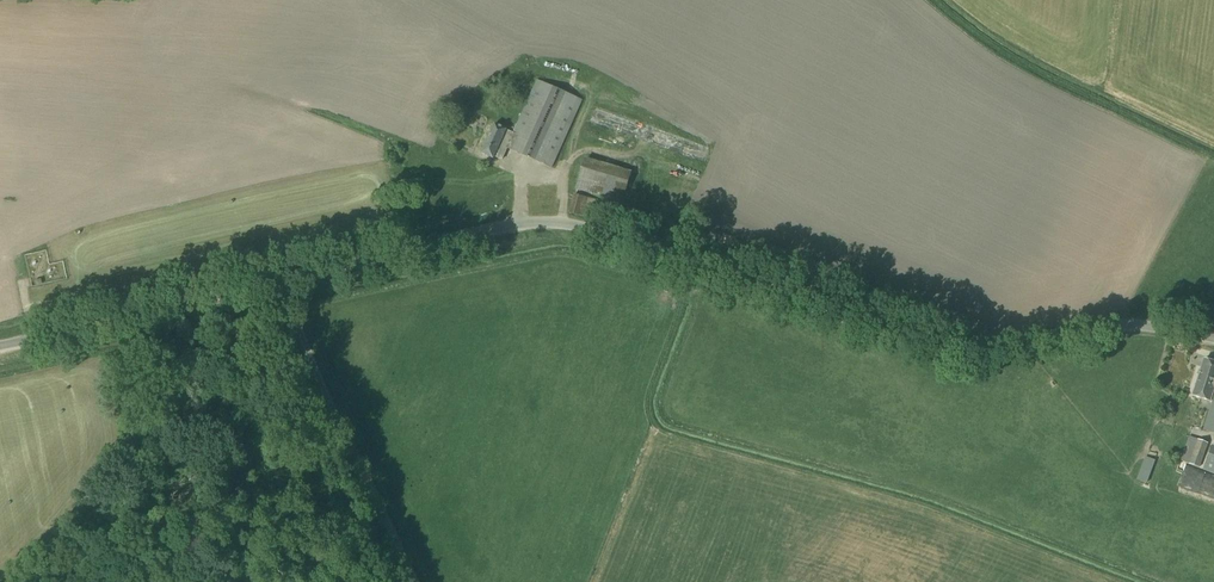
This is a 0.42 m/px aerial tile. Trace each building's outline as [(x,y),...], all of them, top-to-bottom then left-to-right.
[(551,169),(581,101),(535,81),(512,135),(505,131),(505,130),(493,125),(480,154),(492,159),(494,156),(501,159),(506,149),(551,169)] [(626,190),(597,182),(603,164),(585,158),(575,189),(622,203),(626,190)] [(591,219),(595,201),(574,195),(569,214),(591,219)] [(1213,396),(1213,364),(1203,360),(1191,396),(1211,403),(1213,396)] [(1213,396),(1211,403),(1202,430),(1213,434),(1213,396)] [(1199,468),(1208,444),(1189,437),(1180,461),(1199,468)] [(1146,484),(1155,461),(1145,457),(1136,480),(1146,484)] [(1193,482),(1198,484),(1196,489),(1213,493),(1213,476),(1196,471),(1193,482)]
